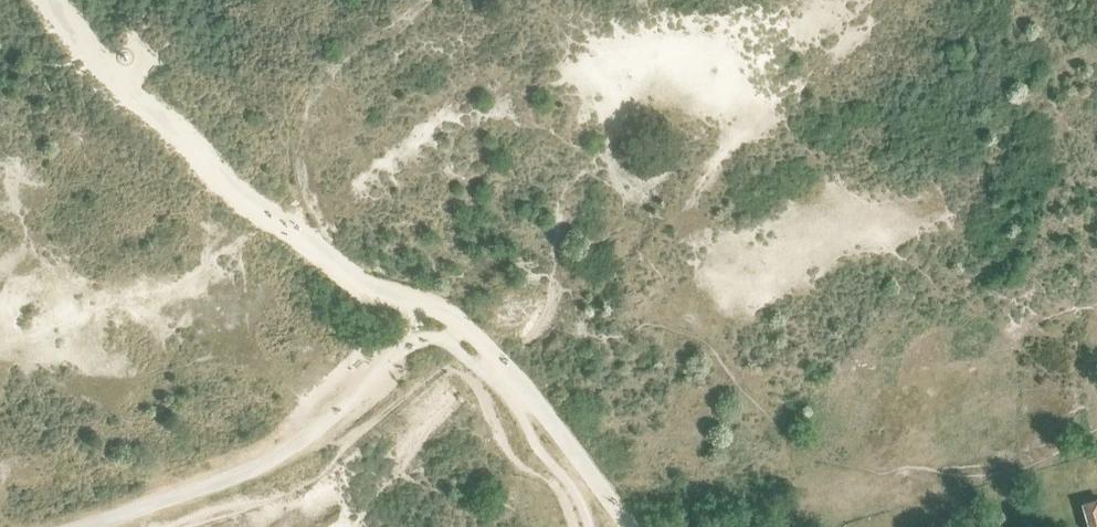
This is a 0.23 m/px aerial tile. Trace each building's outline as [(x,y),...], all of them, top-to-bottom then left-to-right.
[(1082,503),(1088,526),(1096,526),(1096,499),(1082,503)]
